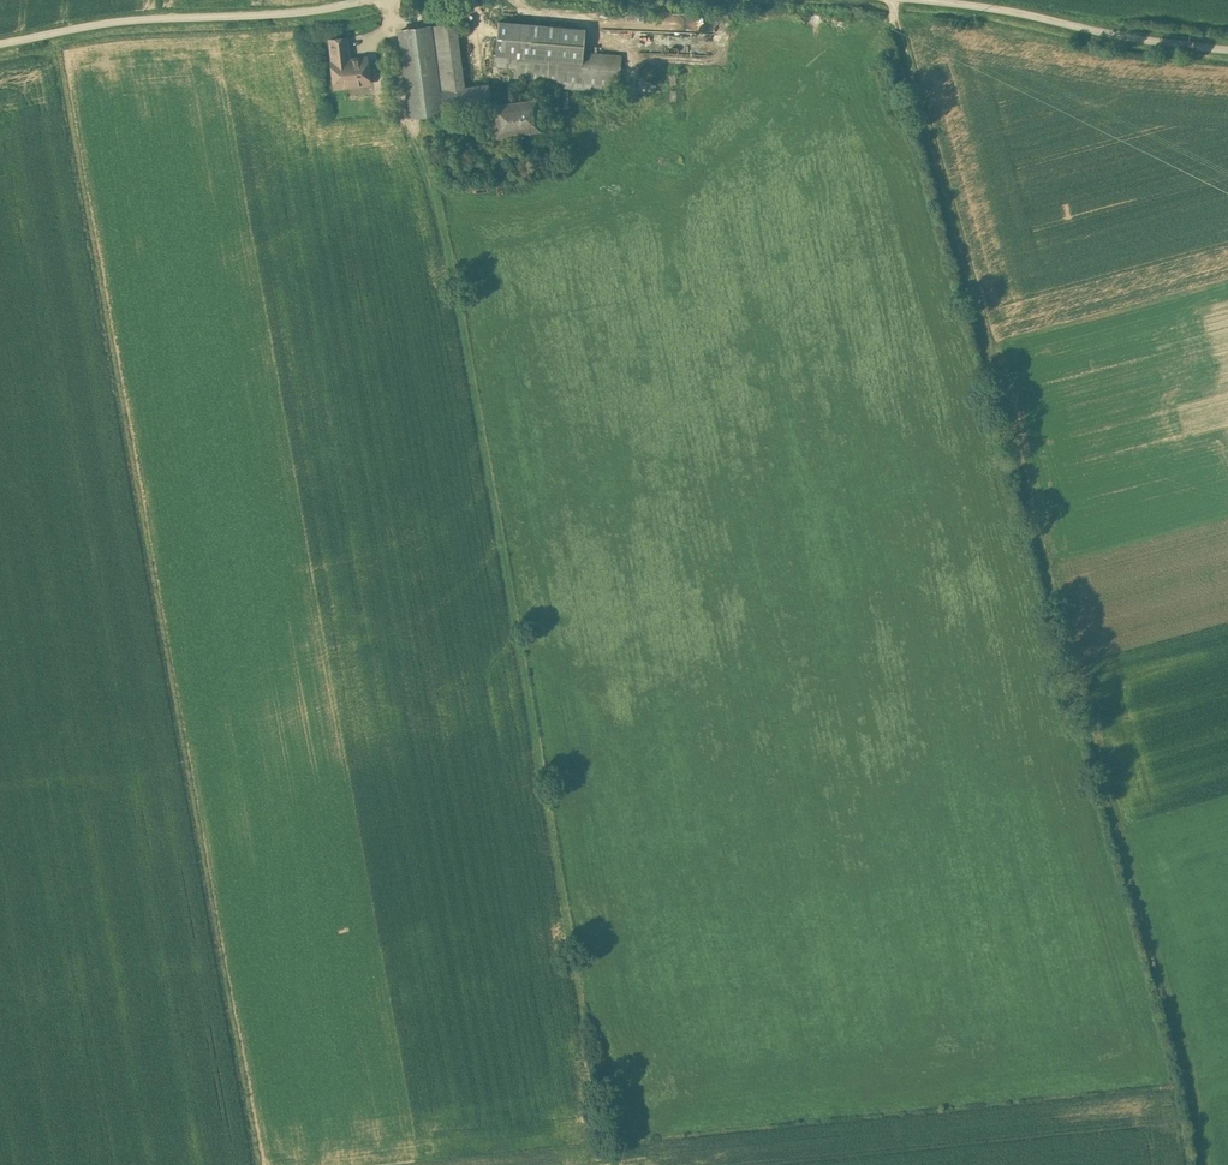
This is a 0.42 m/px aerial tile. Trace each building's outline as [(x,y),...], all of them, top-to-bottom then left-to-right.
[(589,23),(501,18),(497,64),(519,66),(517,78),(625,89),(628,51),(587,47),(589,23)] [(460,21),(401,27),(411,112),(466,104),(467,119),(496,115),(500,139),(544,134),(539,97),(493,103),(489,80),(465,83),(460,21)] [(351,34),(331,37),(335,87),(374,82),(370,51),(354,53),(351,34)]
